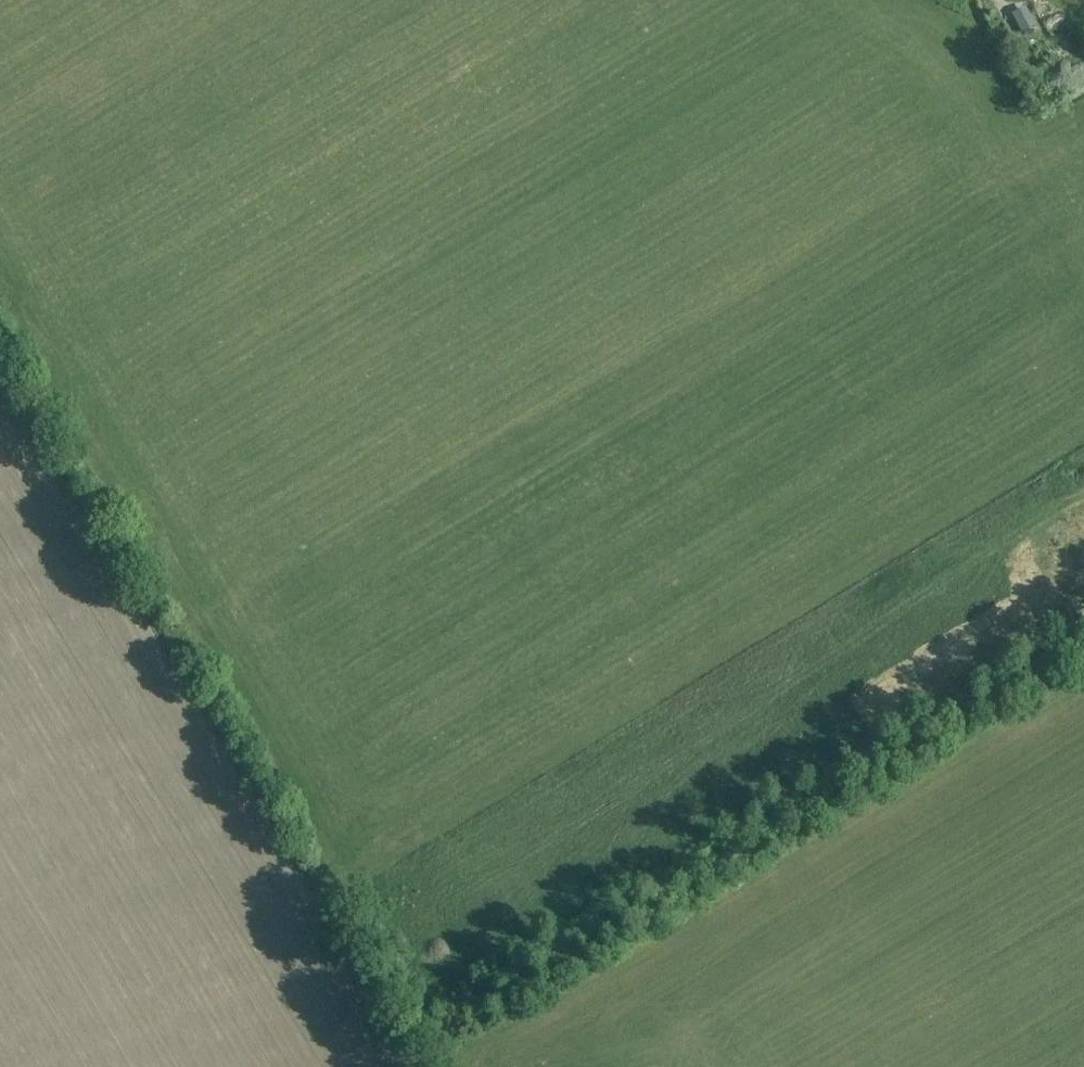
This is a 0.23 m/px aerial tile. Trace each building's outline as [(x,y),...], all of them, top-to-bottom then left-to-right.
[(1044,19),(1065,14),(1061,0),(1039,0),(1044,19)] [(1021,35),(1035,27),(1025,9),(1011,17),(1021,35)]
